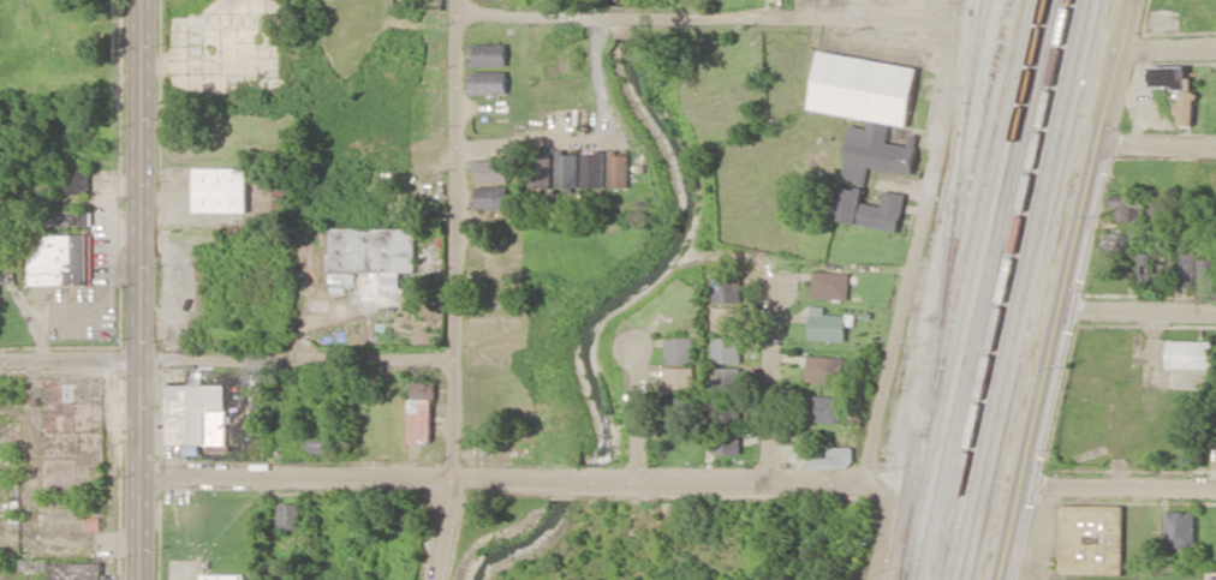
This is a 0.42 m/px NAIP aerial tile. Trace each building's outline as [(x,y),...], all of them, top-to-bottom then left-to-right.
[(249,27),(249,12),(189,11),(189,61),(205,61),(205,27),(249,27)] [(507,43),(470,43),(470,65),(507,65),(507,43)] [(837,220),(901,230),(907,193),(886,189),(883,205),(864,202),(869,167),(914,174),(919,145),(889,141),(892,122),(910,125),(919,66),(821,51),(812,109),(871,118),(869,127),(851,124),(837,220)] [(1152,87),(1179,87),(1180,125),(1196,125),(1196,90),(1193,90),(1193,77),(1188,77),(1188,65),(1152,65),(1152,87)] [(471,71),(471,94),(508,93),(507,70),(471,71)] [(556,187),(578,188),(579,152),(557,151),(556,187)] [(583,186),(605,186),(604,151),(583,152),(583,186)] [(629,187),(630,152),(610,152),(609,186),(629,187)] [(553,154),(530,153),(528,186),(552,187),(553,154)] [(475,182),(509,181),(508,159),(474,160),(475,182)] [(248,212),(249,167),(196,167),(195,211),(248,212)] [(90,193),(90,168),(62,169),(62,194),(90,193)] [(509,208),(508,186),(475,186),(475,208),(509,208)] [(1143,195),(1113,194),(1112,220),(1142,221),(1143,195)] [(1166,194),(1151,194),(1150,221),(1165,222),(1166,194)] [(77,232),(78,225),(92,225),(92,211),(56,210),(56,232),(77,232)] [(416,228),(331,226),(330,270),(415,272),(416,228)] [(30,284),(90,285),(90,234),(31,233),(30,284)] [(1182,245),(1181,287),(1197,287),(1197,279),(1212,280),(1213,250),(1200,250),(1200,245),(1182,245)] [(1152,253),(1140,253),(1139,287),(1152,287),(1152,253)] [(1156,264),(1155,288),(1172,289),(1172,264),(1156,264)] [(851,272),(815,270),(814,297),(850,298),(851,272)] [(715,301),(739,301),(740,275),(716,274),(715,301)] [(715,332),(742,332),(743,306),(716,305),(715,332)] [(848,324),(855,324),(856,314),(826,313),(826,306),(812,305),(811,338),(847,340),(848,324)] [(696,336),(669,336),(669,362),(697,362),(696,336)] [(744,362),(743,336),(715,336),(716,362),(744,362)] [(1214,368),(1215,340),(1169,340),(1169,367),(1214,368)] [(846,356),(809,355),(808,381),(845,382),(846,356)] [(669,392),(697,391),(696,366),(669,367),(669,392)] [(744,366),(716,366),(715,422),(743,422),(744,366)] [(410,442),(433,442),(434,381),(412,380),(412,394),(411,394),(410,442)] [(167,443),(226,444),(226,384),(167,384),(167,443)] [(841,422),(842,396),(813,395),(813,422),(841,422)] [(671,422),(695,421),(694,397),(670,397),(671,422)] [(715,453),(744,452),(743,425),(714,426),(715,453)] [(309,452),(341,453),(341,431),(310,431),(309,452)] [(855,446),(810,446),(810,466),(855,466),(855,446)] [(281,503),(280,527),(301,528),(302,504),(281,503)] [(1125,505),(1062,504),(1061,573),(1123,574),(1125,505)] [(1196,546),(1196,510),(1167,511),(1167,547),(1196,546)] [(50,559),(23,559),(24,573),(50,572),(50,559)] [(51,561),(51,579),(103,579),(104,562),(51,561)]
